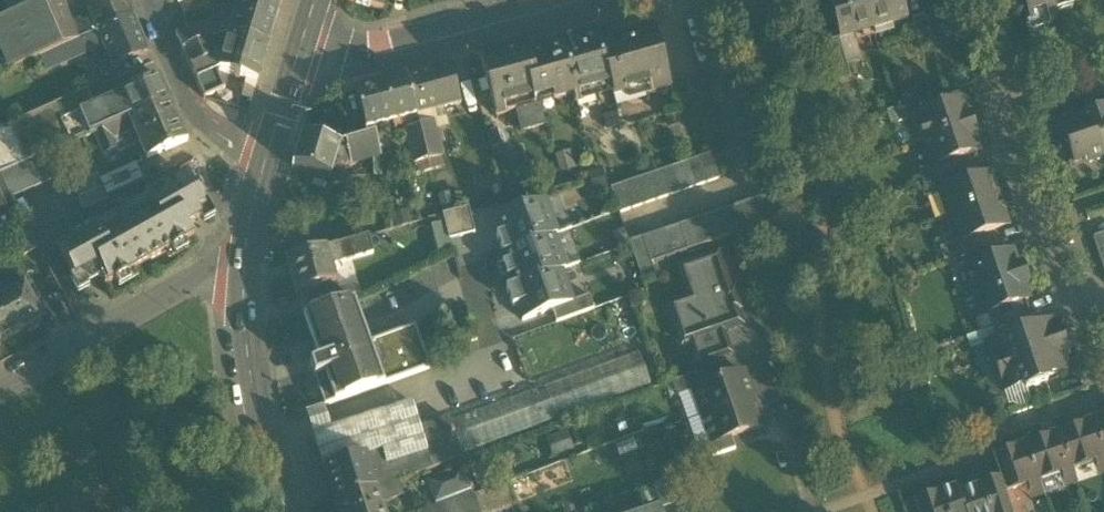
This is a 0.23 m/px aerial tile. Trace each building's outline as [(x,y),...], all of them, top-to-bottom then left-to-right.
[(12,70),(42,57),(76,42),(76,41),(69,26),(58,0),(46,0),(10,16),(0,20),(0,43),(12,70)] [(10,16),(46,0),(6,0),(4,1),(10,16)] [(93,23),(97,31),(132,16),(126,0),(84,0),(83,0),(93,23)] [(268,45),(282,0),(240,0),(237,10),(234,18),(230,34),(268,45)] [(382,10),(386,0),(347,0),(356,3),(356,4),(369,8),(370,7),(382,10)] [(872,32),(863,0),(830,0),(827,1),(838,40),(838,42),(839,41),(854,37),(872,32)] [(872,32),(906,22),(900,0),(863,0),(872,32)] [(1028,26),(1037,23),(1043,26),(1057,21),(1052,9),(1051,4),(1060,1),(1066,4),(1077,0),(1019,0),(1028,26)] [(132,16),(97,31),(103,45),(112,66),(148,51),(132,16)] [(911,21),(920,50),(933,47),(924,17),(911,21)] [(182,48),(208,41),(230,34),(234,18),(179,34),(176,35),(182,48)] [(76,41),(97,31),(93,23),(81,28),(79,22),(69,26),(76,41)] [(595,34),(559,44),(573,94),(575,103),(577,102),(577,101),(610,91),(612,97),(642,88),(644,95),(669,88),(652,29),(619,38),(619,42),(599,47),(595,34)] [(89,50),(103,45),(97,31),(76,41),(76,42),(42,57),(47,68),(89,50)] [(219,71),(230,34),(208,41),(212,52),(206,54),(208,59),(190,67),(204,99),(207,97),(225,89),(219,75),(220,71),(219,71)] [(268,45),(230,34),(219,71),(220,71),(257,82),(268,45)] [(839,41),(845,64),(860,60),(854,37),(839,41)] [(821,45),(832,83),(849,78),(845,64),(839,41),(838,42),(838,40),(821,45)] [(182,48),(190,67),(208,59),(206,54),(212,52),(208,41),(182,48)] [(552,100),(573,94),(559,44),(516,55),(514,47),(479,57),(483,73),(490,71),(496,94),(489,95),(495,116),(515,110),(521,132),(545,125),(539,103),(535,105),(534,99),(550,95),(552,100)] [(450,65),(406,77),(416,115),(460,104),(450,65)] [(490,71),(483,73),(489,95),(496,94),(490,71)] [(416,116),(416,115),(406,77),(362,89),(355,91),(360,109),(366,130),(372,128),(386,124),(393,122),(395,129),(402,127),(400,120),(403,120),(416,116)] [(119,95),(129,118),(170,100),(160,78),(119,95)] [(82,139),(108,127),(99,105),(94,107),(87,91),(9,126),(25,162),(26,163),(50,153),(82,139)] [(117,97),(99,105),(108,127),(129,118),(119,95),(117,96),(117,97)] [(892,110),(897,124),(910,119),(909,118),(934,110),(930,97),(892,110)] [(918,143),(922,142),(973,124),(969,113),(969,114),(964,99),(934,110),(909,118),(910,119),(918,143)] [(187,142),(170,100),(129,118),(134,131),(139,142),(147,159),(187,142)] [(843,104),(845,121),(861,120),(860,103),(843,104)] [(1093,110),(1103,143),(1103,107),(1093,110)] [(1103,156),(1103,143),(1093,110),(1079,115),(1080,117),(1061,123),(1074,162),(1086,158),(1087,161),(1103,156)] [(93,163),(101,181),(115,175),(127,170),(120,153),(114,139),(134,131),(129,118),(108,127),(82,139),(93,163)] [(432,122),(419,126),(428,161),(441,157),(432,122)] [(977,135),(973,124),(922,142),(930,166),(931,167),(956,158),(981,150),(976,136),(977,135)] [(25,162),(9,126),(0,130),(0,171),(25,162)] [(430,170),(428,161),(419,126),(405,129),(409,144),(413,158),(414,164),(420,163),(421,163),(424,172),(430,170)] [(509,145),(504,128),(488,132),(494,150),(509,145)] [(120,153),(139,142),(134,131),(114,139),(120,153)] [(292,168),(331,180),(334,165),(345,168),(372,161),(380,159),(375,138),(368,139),(340,147),(302,136),(292,168)] [(577,169),(571,151),(554,156),(559,175),(577,169)] [(0,174),(11,200),(60,178),(50,153),(26,163),(0,174)] [(711,154),(699,158),(707,184),(720,179),(711,154)] [(699,158),(686,163),(695,188),(707,184),(699,158)] [(922,184),(932,181),(958,172),(960,171),(956,158),(931,167),(930,166),(918,170),(922,184)] [(372,161),(373,178),(381,178),(380,159),(372,161)] [(68,174),(84,211),(109,200),(107,196),(101,181),(93,163),(68,174)] [(686,163),(673,167),(682,192),(695,188),(686,163)] [(115,175),(122,190),(146,179),(139,164),(127,170),(115,175)] [(673,167),(661,171),(669,197),(682,192),(673,167)] [(608,189),(601,170),(587,175),(594,194),(608,189)] [(661,171),(648,176),(657,201),(669,197),(661,171)] [(962,184),(958,172),(932,181),(936,193),(939,192),(962,184)] [(98,274),(105,287),(114,281),(194,237),(187,224),(182,223),(184,218),(193,221),(207,213),(203,206),(186,175),(147,197),(151,205),(153,209),(152,214),(149,216),(145,209),(107,230),(108,233),(102,237),(101,234),(96,226),(57,247),(78,285),(92,277),(94,268),(99,270),(98,274)] [(122,190),(115,175),(101,181),(107,196),(122,190)] [(939,192),(948,217),(998,200),(990,175),(962,184),(939,192)] [(648,176),(636,180),(644,205),(657,201),(648,176)] [(636,180),(623,184),(632,209),(644,205),(636,180)] [(619,214),(632,209),(623,184),(611,188),(619,211),(619,214)] [(437,196),(442,215),(455,211),(451,193),(437,196)] [(94,222),(96,226),(101,234),(107,230),(145,209),(151,205),(147,197),(145,194),(94,222)] [(767,196),(755,200),(763,225),(776,221),(767,196)] [(503,253),(557,234),(545,200),(495,219),(500,235),(497,236),(502,252),(503,253)] [(755,200),(742,205),(751,230),(763,225),(755,200)] [(1007,225),(998,200),(948,217),(957,242),(978,235),(1007,225)] [(151,205),(145,209),(149,216),(152,214),(153,209),(151,205)] [(742,205),(729,209),(738,234),(751,230),(742,205)] [(448,240),(475,234),(469,208),(455,211),(442,215),(444,222),(448,240)] [(729,209),(717,213),(725,238),(738,234),(729,209)] [(717,213),(704,217),(713,242),(725,238),(717,213)] [(692,222),(679,226),(688,251),(700,247),(713,242),(704,217),(692,222)] [(431,227),(439,256),(451,251),(448,240),(444,222),(431,227)] [(679,226),(667,230),(675,255),(688,251),(679,226)] [(12,236),(24,257),(38,249),(28,231),(27,229),(12,236)] [(667,230),(654,234),(663,260),(675,255),(667,230)] [(557,235),(557,234),(503,253),(502,252),(498,254),(503,267),(507,266),(510,274),(506,275),(510,287),(506,289),(506,290),(565,268),(554,240),(553,236),(557,235)] [(569,234),(554,240),(565,268),(565,269),(580,264),(569,234)] [(650,264),(663,260),(654,234),(642,239),(650,264)] [(1097,250),(1103,248),(1103,234),(1093,238),(1097,250)] [(939,248),(944,261),(982,248),(978,235),(957,242),(939,248)] [(368,236),(326,249),(286,261),(291,275),(296,295),(336,283),(331,266),(373,253),(368,236)] [(650,264),(642,239),(629,243),(641,279),(654,275),(650,264)] [(972,285),(982,316),(987,314),(1025,301),(1028,300),(1023,284),(1027,282),(1022,266),(1017,268),(1012,252),(971,266),(977,283),(972,285)] [(672,314),(682,345),(690,342),(722,331),(741,325),(736,310),(738,309),(737,307),(736,308),(733,306),(732,307),(729,299),(730,298),(731,295),(733,295),(732,293),(730,293),(717,255),(678,269),(689,299),(690,302),(686,309),(672,314)] [(966,267),(972,285),(977,283),(971,266),(966,267)] [(565,269),(565,268),(506,290),(513,307),(517,306),(523,322),(552,311),(573,303),(572,302),(561,271),(565,269)] [(327,293),(332,308),(358,300),(354,285),(327,293)] [(9,297),(0,302),(0,323),(10,340),(25,331),(27,334),(35,332),(40,327),(38,324),(42,321),(24,289),(9,297)] [(9,297),(4,289),(0,292),(0,302),(9,297)] [(589,296),(572,302),(573,303),(552,311),(556,323),(594,310),(589,296)] [(669,306),(672,314),(686,309),(690,302),(689,299),(669,306)] [(303,316),(319,362),(369,344),(354,301),(303,316)] [(1025,301),(987,314),(992,329),(1030,316),(1025,301)] [(495,328),(521,319),(517,309),(492,319),(495,328)] [(992,329),(996,341),(1034,328),(1030,316),(992,329)] [(10,340),(0,323),(0,346),(10,340)] [(992,360),(1003,391),(1021,385),(1022,389),(1025,388),(1026,390),(1027,389),(1047,383),(1045,376),(1066,369),(1061,357),(1061,355),(1063,353),(1057,345),(1054,334),(1054,329),(1052,328),(1051,326),(1050,323),(1034,328),(996,341),(991,343),(996,359),(992,360)] [(1055,325),(1051,326),(1052,328),(1054,329),(1054,334),(1057,345),(1063,353),(1061,355),(1061,357),(1065,355),(1055,325)] [(415,327),(369,344),(319,362),(309,365),(314,379),(318,378),(329,406),(430,369),(415,327)] [(996,341),(992,329),(966,338),(970,351),(991,343),(996,341)] [(690,342),(698,365),(730,354),(722,331),(690,342)] [(448,421),(461,456),(651,387),(638,351),(448,421)] [(108,379),(113,389),(127,381),(122,372),(108,379)] [(672,383),(677,396),(693,391),(693,390),(707,385),(703,373),(672,383)] [(693,391),(702,417),(752,400),(744,373),(707,385),(693,390),(693,391)] [(325,407),(329,406),(318,378),(314,379),(325,407)] [(1032,404),(1027,389),(1026,390),(1025,388),(1022,389),(1021,385),(1003,391),(1008,407),(1012,406),(1019,409),(1032,404)] [(693,391),(677,396),(686,423),(702,417),(693,391)] [(762,427),(752,400),(702,417),(711,443),(711,444),(731,437),(762,427)] [(380,451),(385,468),(404,461),(429,452),(421,429),(420,429),(411,403),(371,415),(371,416),(382,451),(380,451)] [(306,412),(324,469),(366,456),(380,451),(382,451),(371,416),(330,429),(324,407),(306,412)] [(1093,421),(1103,455),(1103,417),(1093,421)] [(404,461),(410,478),(462,459),(461,456),(448,421),(448,419),(421,429),(429,452),(404,461)] [(1059,433),(1072,471),(1103,460),(1103,455),(1093,421),(1059,433)] [(567,431),(545,439),(553,459),(575,451),(567,431)] [(1059,433),(1025,444),(1038,482),(1059,475),(1072,471),(1059,433)] [(706,445),(710,458),(735,450),(731,437),(711,444),(711,443),(706,445)] [(992,456),(999,478),(1005,494),(1013,491),(1038,482),(1025,444),(992,456)] [(366,456),(374,481),(380,479),(378,474),(381,469),(385,468),(380,451),(366,456)] [(335,505),(376,490),(374,481),(366,456),(324,469),(335,505)] [(404,461),(385,468),(381,469),(378,474),(380,479),(374,481),(376,490),(399,482),(410,478),(404,461)] [(426,480),(435,505),(472,492),(462,467),(426,480)] [(957,492),(964,511),(1011,511),(1005,494),(999,478),(990,481),(988,475),(973,480),(975,486),(957,492)] [(1059,475),(1038,482),(1043,496),(1064,489),(1059,475)] [(654,485),(662,509),(676,504),(667,481),(654,485)] [(376,490),(382,506),(405,497),(399,482),(376,490)] [(473,495),(473,494),(422,511),(493,511),(513,505),(505,483),(473,495)] [(957,492),(955,486),(947,489),(948,494),(938,498),(936,493),(914,501),(918,511),(964,511),(957,492)] [(947,489),(936,493),(938,498),(948,494),(947,489)] [(337,511),(384,511),(382,506),(376,490),(335,505),(337,511)] [(1011,511),(1023,511),(1019,501),(1017,502),(1013,491),(1005,494),(1011,511)] [(19,511),(50,511),(44,500),(19,511)]
